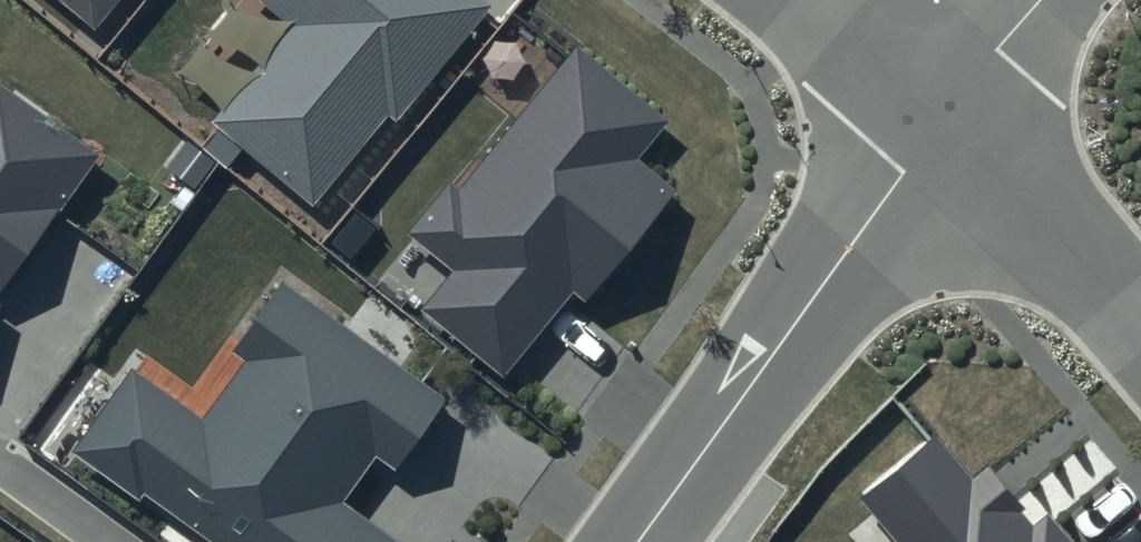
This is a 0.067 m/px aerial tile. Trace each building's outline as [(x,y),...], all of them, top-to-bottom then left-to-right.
[(94,23),(113,0),(67,0),(94,23)] [(208,108),(316,195),(473,0),(254,0),(279,20),(208,108)] [(415,293),(509,370),(662,184),(630,157),(663,116),(570,40),(432,209),(463,235),(415,293)] [(58,202),(0,161),(0,284),(58,202)] [(388,464),(439,382),(273,278),(192,406),(114,356),(58,445),(212,541),(411,541),(346,501),(374,456),(388,464)] [(901,541),(1064,541),(993,468),(980,481),(918,416),(846,485),(901,541)]
